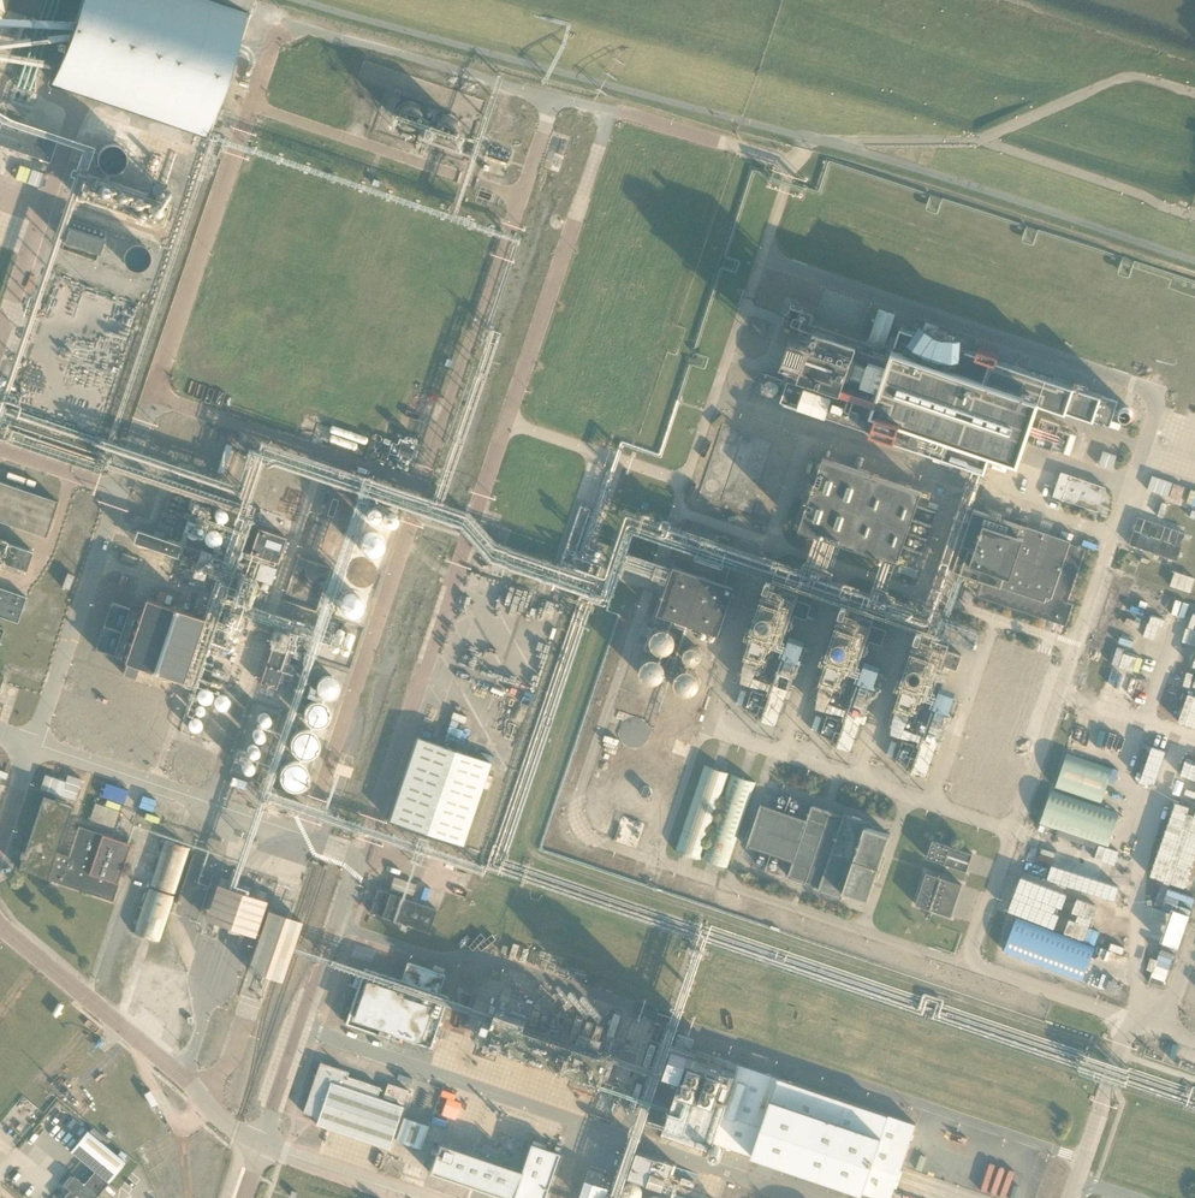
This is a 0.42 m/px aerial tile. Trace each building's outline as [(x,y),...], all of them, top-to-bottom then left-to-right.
[(9,0),(0,0),(0,25),(9,0)] [(203,131),(243,9),(215,0),(81,0),(54,82),(203,131)] [(1,122),(0,125),(0,144),(50,162),(57,141),(1,122)] [(30,174),(34,160),(0,151),(0,166),(30,174)] [(146,196),(88,176),(81,199),(161,227),(169,203),(159,200),(164,185),(151,181),(146,196)] [(65,240),(99,252),(104,237),(70,226),(65,240)] [(131,256),(128,257),(130,265),(149,258),(142,240),(127,246),(131,256)] [(913,294),(925,297),(929,284),(917,281),(913,294)] [(948,306),(952,292),(939,288),(935,302),(948,306)] [(869,337),(886,342),(895,314),(879,309),(869,337)] [(1018,464),(1038,403),(1109,427),(1119,399),(900,326),(888,362),(872,357),(863,383),(879,388),(872,410),(787,381),(780,403),(991,474),(996,457),(1018,464)] [(800,375),(841,389),(858,341),(816,327),(811,340),(791,334),(784,356),(804,363),(800,375)] [(405,418),(401,417),(399,423),(405,425),(415,428),(417,422),(405,418)] [(1052,448),(1069,454),(1076,435),(1058,429),(1060,424),(1042,418),(1033,445),(1051,451),(1052,448)] [(264,440),(260,452),(267,455),(269,448),(282,453),(284,447),(264,440)] [(1086,454),(1100,459),(1105,446),(1091,441),(1086,454)] [(380,460),(385,462),(390,448),(384,446),(380,460)] [(1103,451),(1098,465),(1112,469),(1117,455),(1103,451)] [(897,559),(915,505),(920,491),(824,458),(801,527),(897,559)] [(1053,495),(1098,510),(1106,487),(1061,471),(1053,495)] [(1168,496),(1173,482),(1153,475),(1148,489),(1168,496)] [(48,535),(60,502),(0,481),(0,518),(48,535)] [(1180,500),(1185,486),(1174,482),(1170,496),(1180,500)] [(1167,515),(1170,500),(1150,497),(1148,512),(1167,515)] [(280,498),(275,500),(278,510),(284,508),(280,498)] [(1023,515),(1022,516),(1008,518),(1010,511),(1000,508),(997,517),(974,509),(953,570),(984,580),(979,595),(1068,625),(1075,605),(1067,602),(1085,548),(1070,543),(1071,541),(1026,525),(1028,517),(1023,515)] [(1130,544),(1177,560),(1187,533),(1139,517),(1130,544)] [(226,532),(211,526),(205,541),(220,546),(226,532)] [(250,552),(277,561),(286,537),(258,527),(250,552)] [(133,541),(177,556),(181,544),(137,529),(133,541)] [(383,552),(380,537),(369,538),(372,553),(383,552)] [(27,568),(33,550),(0,538),(0,559),(27,568)] [(1191,549),(1186,563),(1194,566),(1194,551),(1191,549)] [(121,557),(134,562),(136,557),(122,552),(121,557)] [(889,573),(891,559),(877,557),(873,579),(885,581),(886,573),(889,573)] [(702,636),(718,641),(736,588),(674,567),(659,611),(705,627),(702,636)] [(1176,571),(1171,585),(1190,592),(1194,579),(1194,577),(1176,571)] [(1118,583),(1115,594),(1128,598),(1126,607),(1194,630),(1194,599),(1135,579),(1132,587),(1118,583)] [(234,598),(239,606),(252,599),(242,581),(233,586),(237,593),(235,594),(237,597),(234,598)] [(962,601),(968,603),(972,591),(965,589),(962,601)] [(17,622),(24,599),(0,591),(0,617),(17,622)] [(783,596),(769,591),(746,660),(741,679),(773,690),(763,719),(776,724),(797,661),(798,662),(806,640),(790,635),(783,656),(784,657),(774,685),(751,678),(757,663),(770,626),(780,629),(789,605),(781,602),(783,596)] [(138,665),(182,680),(204,618),(146,598),(143,606),(124,660),(126,661),(124,667),(123,672),(135,676),(138,665)] [(810,604),(801,601),(796,615),(805,618),(810,604)] [(1128,700),(1151,633),(1137,628),(1138,626),(1131,624),(1132,620),(1119,615),(1094,688),(1128,700)] [(858,622),(844,617),(821,685),(816,705),(847,715),(838,744),(851,749),(872,687),(873,687),(880,665),(865,660),(858,682),(859,682),(849,711),(827,703),(833,689),(845,651),(856,655),(864,631),(856,628),(858,622)] [(885,629),(876,626),(871,640),(880,644),(885,629)] [(675,651),(676,629),(655,629),(655,651),(675,651)] [(933,647),(920,642),(896,711),(891,730),(923,741),(913,770),(926,774),(947,712),(948,712),(956,691),(940,685),(933,707),(934,708),(924,736),(902,729),(908,714),(921,677),(931,680),(939,656),(931,653),(933,647)] [(1142,704),(1176,716),(1194,662),(1194,656),(1183,652),(1181,657),(1175,654),(1176,650),(1162,645),(1142,704)] [(260,682),(276,688),(288,653),(272,647),(260,682)] [(699,660),(702,650),(694,647),(690,657),(699,660)] [(960,655),(951,652),(946,666),(955,669),(960,655)] [(646,678),(662,680),(665,659),(649,657),(646,678)] [(693,668),(679,676),(687,692),(701,684),(693,668)] [(329,674),(316,687),(330,700),(343,688),(329,674)] [(763,693),(752,689),(745,710),(756,714),(763,693)] [(228,696),(220,695),(220,706),(227,706),(228,696)] [(309,725),(331,722),(329,701),(307,703),(309,725)] [(815,728),(821,712),(813,709),(807,725),(815,728)] [(262,713),(253,755),(262,757),(271,715),(262,713)] [(838,719),(827,715),(820,735),(831,739),(838,719)] [(211,724),(207,738),(220,742),(224,728),(211,724)] [(325,746),(311,727),(292,741),(306,760),(325,746)] [(681,732),(673,757),(688,762),(695,736),(681,732)] [(490,762),(417,737),(390,819),(462,843),(490,762)] [(1156,782),(1167,749),(1154,744),(1152,750),(1145,748),(1147,742),(1133,737),(1122,771),(1156,782)] [(913,744),(902,740),(895,761),(906,765),(913,744)] [(1187,752),(1179,778),(1194,783),(1194,754),(1187,752)] [(1101,802),(1112,769),(1067,754),(1056,787),(1101,802)] [(285,763),(285,786),(307,787),(307,764),(285,763)] [(675,850),(700,858),(730,773),(705,764),(675,850)] [(702,858),(726,866),(756,782),(731,773),(702,858)] [(230,784),(244,789),(247,781),(233,777),(230,784)] [(1173,783),(1171,790),(1194,798),(1194,791),(1173,783)] [(1108,846),(1119,813),(1051,790),(1040,823),(1108,846)] [(22,858),(19,868),(113,900),(119,882),(118,881),(131,843),(79,826),(69,855),(56,851),(71,805),(43,796),(25,851),(23,851),(21,851),(20,856),(21,858),(22,858)] [(1159,831),(1194,843),(1194,805),(1171,797),(1159,831)] [(90,819),(115,828),(121,811),(95,802),(90,819)] [(759,804),(745,845),(791,860),(786,875),(817,886),(816,889),(840,897),(843,890),(868,899),(889,835),(864,827),(866,820),(843,812),(841,815),(809,804),(804,819),(759,804)] [(972,853),(933,839),(927,856),(967,870),(972,853)] [(190,848),(165,840),(150,885),(175,893),(190,848)] [(1043,846),(1038,860),(1052,865),(1047,879),(1121,903),(1130,875),(1103,866),(1099,880),(1085,875),(1090,861),(1043,846)] [(1181,862),(1194,866),(1194,851),(1186,848),(1181,862)] [(1161,860),(1152,886),(1161,890),(1157,901),(1171,906),(1175,894),(1193,901),(1194,896),(1194,872),(1161,860)] [(916,904),(951,916),(962,884),(927,872),(916,904)] [(390,889),(412,896),(416,884),(394,876),(390,889)] [(1008,910),(1054,928),(1060,914),(1054,912),(1057,906),(1062,908),(1067,894),(1021,876),(1008,910)] [(229,927),(255,935),(267,900),(240,891),(217,883),(205,918),(229,927)] [(442,904),(446,891),(428,886),(424,899),(442,904)] [(134,932),(159,940),(174,896),(149,888),(134,932)] [(435,908),(378,888),(370,911),(427,931),(435,908)] [(1069,918),(1064,932),(1110,950),(1115,936),(1089,926),(1097,906),(1077,898),(1072,911),(1078,914),(1075,921),(1069,918)] [(275,977),(282,980),(302,921),(295,918),(268,909),(248,968),(275,977)] [(1001,914),(996,928),(1009,933),(1014,919),(1001,914)] [(1082,981),(1095,947),(1017,916),(1004,951),(1082,981)] [(1169,946),(1156,941),(1148,964),(1162,969),(1169,946)] [(391,1033),(430,1047),(448,996),(438,993),(444,974),(408,962),(401,980),(365,968),(346,1022),(390,1038),(391,1033)] [(487,1040),(600,1079),(609,1054),(495,1015),(487,1040)] [(882,1197),(891,1197),(916,1123),(692,1046),(694,1039),(678,1034),(667,1067),(683,1072),(662,1134),(707,1149),(710,1139),(863,1191),(882,1197)] [(316,1123),(388,1148),(403,1105),(377,1096),(380,1086),(347,1075),(348,1071),(320,1062),(303,1112),(312,1115),(317,1121),(316,1123)] [(412,1077),(399,1073),(397,1078),(410,1083),(412,1077)] [(408,1089),(388,1082),(383,1097),(403,1104),(408,1089)] [(421,1148),(429,1125),(403,1116),(395,1139),(421,1148)] [(87,1130),(71,1150),(108,1180),(124,1160),(87,1130)] [(521,1170),(438,1142),(429,1171),(509,1197),(543,1197),(559,1153),(531,1143),(521,1170)] [(674,1163),(637,1151),(628,1176),(646,1182),(650,1170),(670,1177),(674,1163)] [(415,1174),(419,1160),(390,1154),(387,1168),(415,1174)] [(98,1194),(74,1175),(65,1186),(69,1190),(63,1197),(95,1197),(98,1194)] [(610,1187),(586,1179),(579,1197),(606,1197),(610,1187)] [(114,1197),(128,1197),(130,1194),(119,1188),(114,1197)]
